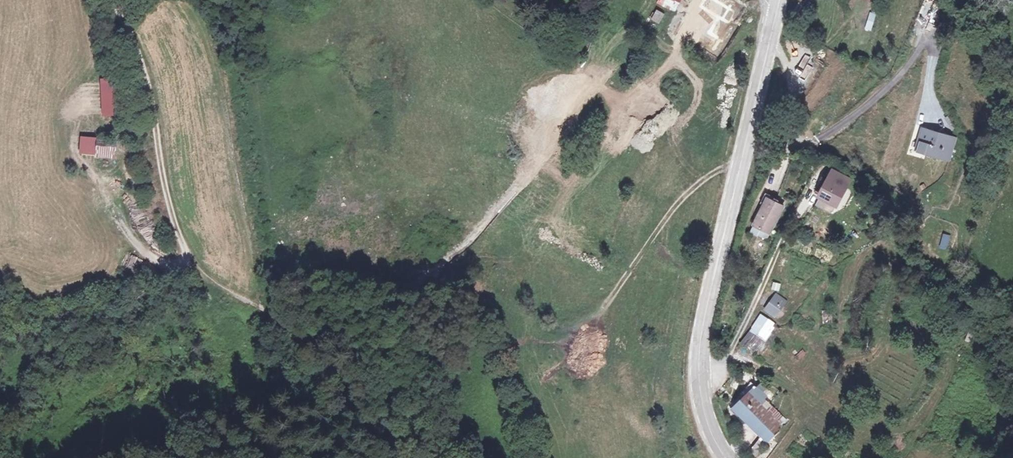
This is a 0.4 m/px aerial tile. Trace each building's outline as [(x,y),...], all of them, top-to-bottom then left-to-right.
[(656,3),(674,13),(682,0),(658,0),(656,3)] [(739,12),(750,1),(749,0),(729,0),(739,12)] [(656,9),(650,19),(665,28),(671,17),(656,9)] [(937,9),(931,23),(944,29),(951,15),(937,9)] [(870,31),(876,14),(870,12),(864,29),(870,31)] [(98,79),(101,117),(117,116),(114,78),(98,79)] [(920,134),(913,156),(945,166),(952,144),(920,134)] [(95,155),(95,137),(79,137),(79,155),(95,155)] [(96,140),(97,158),(115,157),(114,139),(96,140)] [(830,183),(829,182),(822,196),(821,199),(837,207),(846,189),(844,187),(847,181),(835,175),(830,183)] [(817,193),(822,196),(829,182),(823,180),(817,193)] [(755,227),(771,236),(785,209),(770,200),(755,227)] [(943,233),(939,247),(948,250),(952,236),(943,233)] [(775,292),(764,310),(776,317),(786,299),(775,292)] [(776,323),(760,314),(742,341),(758,351),(776,323)] [(969,330),(964,340),(975,345),(980,335),(969,330)] [(755,388),(735,410),(743,417),(739,421),(746,427),(749,423),(770,442),(784,427),(760,405),(766,399),(755,388)] [(750,448),(755,454),(764,448),(760,441),(750,448)]
